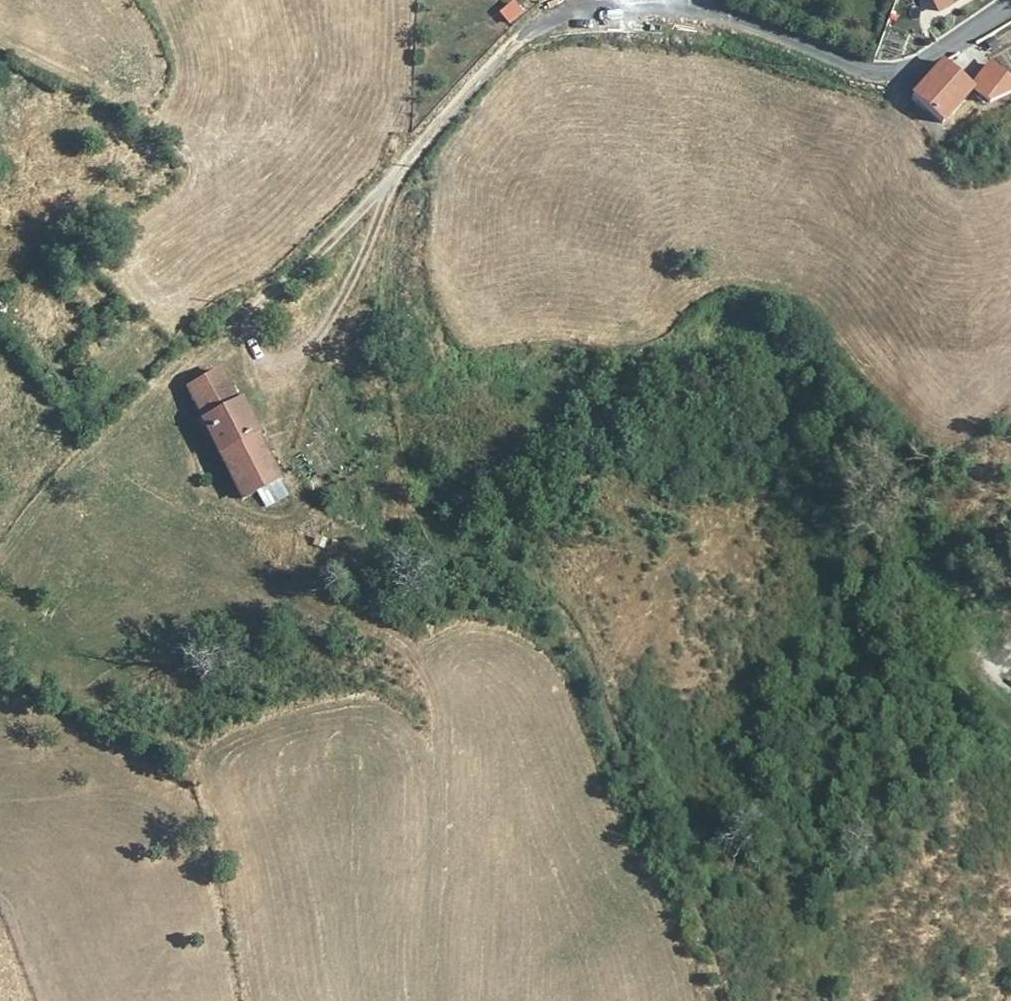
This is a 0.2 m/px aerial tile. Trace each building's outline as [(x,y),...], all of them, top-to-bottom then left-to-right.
[(499,11),(508,24),(525,13),(517,0),(515,0),(499,11)] [(937,12),(957,0),(931,0),(937,12)] [(937,69),(964,95),(972,87),(944,61),(941,64),(937,69)] [(994,69),(990,65),(972,87),(989,102),(1010,92),(1010,82),(994,69)] [(925,83),(913,95),(942,121),(964,95),(937,69),(930,76),(925,83)] [(231,350),(216,358),(221,369),(227,380),(244,372),(231,350)] [(201,370),(189,379),(192,384),(221,369),(216,358),(201,370)] [(221,369),(192,384),(186,387),(242,495),(278,478),(227,380),(221,369)]
